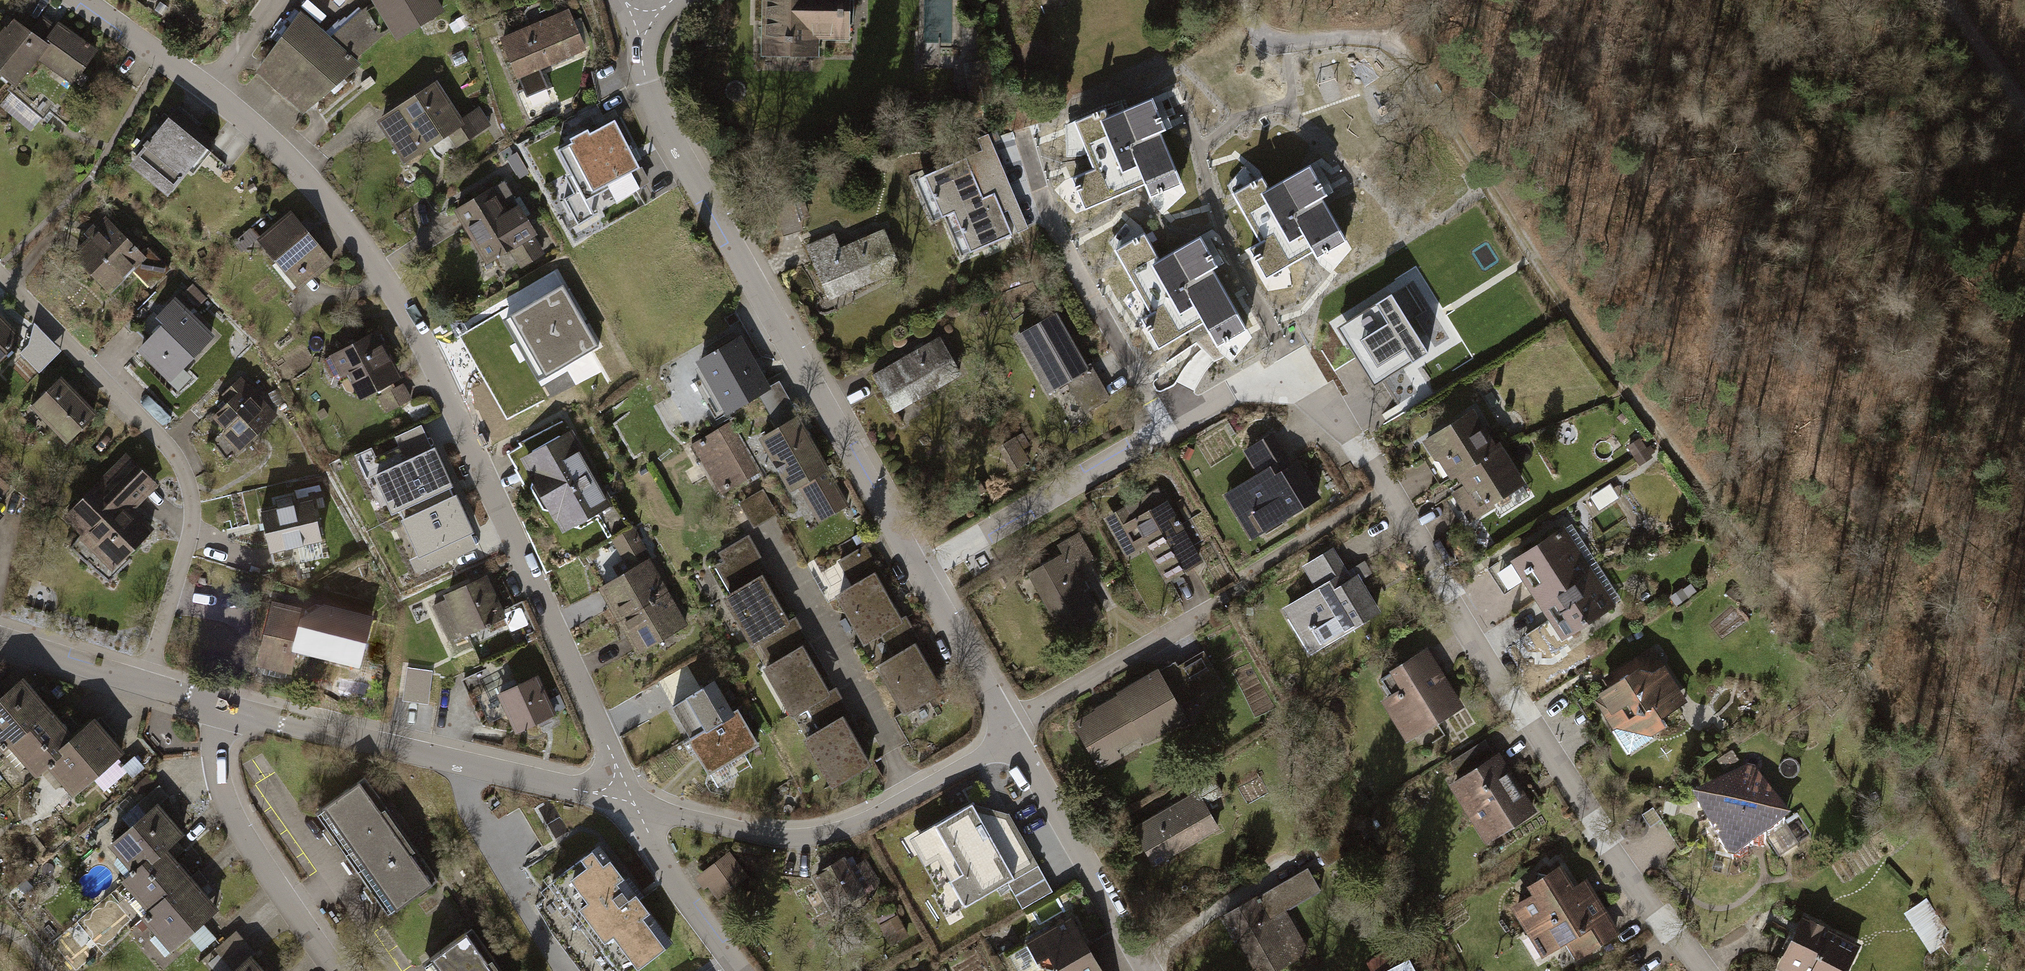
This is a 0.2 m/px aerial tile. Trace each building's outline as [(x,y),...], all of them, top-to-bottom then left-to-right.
[(435,0),(374,0),(400,39),(442,11),(435,0)] [(764,55),(820,56),(821,38),(854,38),(854,0),(765,0),(764,55)] [(357,56),(387,32),(368,7),(337,32),(357,56)] [(568,13),(506,36),(522,77),(583,54),(568,13)] [(0,37),(0,74),(15,86),(40,54),(75,83),(98,55),(48,14),(33,32),(16,18),(0,37)] [(352,73),(299,19),(260,72),(305,113),(352,73)] [(530,97),(550,87),(542,72),(522,83),(530,97)] [(470,135),(438,87),(383,123),(415,172),(470,135)] [(1106,109),(1075,123),(1095,169),(1073,179),(1086,210),(1145,185),(1151,197),(1182,184),(1160,134),(1167,131),(1153,99),(1109,118),(1106,109)] [(211,150),(176,118),(134,162),(169,195),(211,150)] [(640,170),(615,120),(559,148),(584,198),(640,170)] [(951,209),(968,249),(1008,232),(990,191),(980,196),(961,156),(923,173),(940,214),(951,209)] [(1270,188),(1262,175),(1229,194),(1257,242),(1247,248),(1265,280),(1312,253),(1316,259),(1347,242),(1323,200),(1327,195),(1310,165),(1270,188)] [(540,248),(507,188),(457,215),(491,275),(540,248)] [(329,263),(297,216),(265,238),(298,285),(329,263)] [(144,258),(107,222),(74,255),(111,291),(144,258)] [(885,225),(818,258),(841,305),(908,273),(885,225)] [(1143,234),(1115,251),(1152,316),(1144,320),(1160,347),(1204,322),(1217,344),(1245,328),(1213,272),(1219,268),(1200,236),(1158,260),(1143,234)] [(193,311),(208,296),(194,282),(179,297),(193,311)] [(562,287),(522,311),(551,359),(591,335),(562,287)] [(1394,292),(1337,325),(1375,391),(1432,358),(1394,292)] [(212,339),(177,298),(132,336),(166,377),(212,339)] [(1055,311),(1014,333),(1046,391),(1066,381),(1088,368),(1086,364),(1055,311)] [(0,316),(0,356),(20,334),(0,316)] [(743,334),(698,360),(728,413),(773,388),(743,334)] [(941,337),(880,376),(906,416),(968,377),(941,337)] [(400,383),(378,339),(337,358),(359,403),(400,383)] [(1090,362),(1086,364),(1088,368),(1066,381),(1084,412),(1110,397),(1090,362)] [(90,415),(53,376),(21,406),(58,445),(90,415)] [(271,417),(242,378),(199,410),(228,449),(271,417)] [(1482,410),(1429,447),(1480,521),(1533,485),(1482,410)] [(798,420),(767,437),(816,526),(847,509),(798,420)] [(733,425),(697,442),(723,495),(759,478),(733,425)] [(1256,479),(1226,496),(1254,545),(1319,509),(1275,431),(1240,451),(1256,479)] [(1020,434),(997,447),(1011,470),(1033,456),(1020,434)] [(610,509),(570,435),(526,459),(566,533),(610,509)] [(433,450),(377,475),(393,511),(399,508),(420,553),(470,531),(433,450)] [(156,485),(123,453),(63,515),(115,566),(154,527),(134,508),(156,485)] [(1160,487),(1104,516),(1125,556),(1147,545),(1168,584),(1202,566),(1160,487)] [(316,497),(256,508),(265,558),(326,546),(316,497)] [(1572,534),(1521,565),(1567,643),(1619,612),(1572,534)] [(1317,590),(1289,606),(1315,651),(1376,617),(1337,549),(1304,568),(1317,590)] [(1072,551),(1037,569),(1070,635),(1106,617),(1072,551)] [(653,559),(600,588),(637,653),(689,624),(653,559)] [(766,574),(727,596),(753,644),(792,622),(766,574)] [(878,578),(844,597),(871,645),(905,626),(878,578)] [(497,619),(481,585),(444,601),(459,636),(497,619)] [(318,607),(316,617),(273,607),(259,674),(296,682),(300,663),(358,676),(370,619),(318,607)] [(897,657),(923,640),(912,623),(886,640),(897,657)] [(920,645),(883,665),(910,713),(946,692),(920,645)] [(1174,661),(1158,671),(1179,706),(1204,691),(1207,697),(1224,687),(1203,650),(1177,665),(1174,661)] [(807,651),(771,669),(794,716),(830,699),(807,651)] [(1428,651),(1377,680),(1409,736),(1460,707),(1428,651)] [(1655,653),(1594,689),(1629,746),(1690,710),(1655,653)] [(430,702),(436,668),(410,664),(404,697),(430,702)] [(1116,696),(1071,722),(1098,769),(1186,718),(1179,706),(1158,671),(1156,667),(1114,692),(1116,696)] [(20,680),(0,697),(0,753),(48,713),(20,680)] [(560,719),(538,681),(501,702),(523,741),(560,719)] [(720,685),(674,713),(710,773),(756,745),(720,685)] [(31,786),(46,775),(74,746),(48,713),(0,753),(0,756),(31,786)] [(844,721),(810,741),(838,789),(872,769),(844,721)] [(70,801),(122,756),(96,729),(46,775),(70,801)] [(1502,753),(1448,784),(1485,846),(1538,815),(1502,753)] [(1754,773),(1698,807),(1730,859),(1786,825),(1754,773)] [(167,799),(158,787),(121,819),(130,830),(157,807),(167,799)] [(325,818),(396,919),(431,894),(361,793),(325,818)] [(1202,794),(1136,828),(1156,866),(1222,832),(1202,794)] [(974,804),(912,840),(954,913),(1009,882),(1040,864),(1011,813),(974,804)] [(163,849),(180,835),(157,807),(130,830),(116,842),(106,850),(130,878),(163,849)] [(551,881),(619,970),(634,970),(673,942),(600,845),(551,881)] [(144,913),(187,877),(163,849),(130,878),(120,886),(144,913)] [(726,852),(695,874),(717,904),(748,881),(726,852)] [(850,862),(809,885),(830,921),(870,898),(850,862)] [(1052,890),(1040,864),(1009,882),(1023,907),(1052,890)] [(1517,907),(1559,970),(1560,970),(1619,933),(1577,868),(1517,907)] [(1226,918),(1257,970),(1280,970),(1309,954),(1287,916),(1325,895),(1310,869),(1226,918)] [(167,954),(217,912),(187,877),(144,913),(137,919),(167,954)] [(1035,940),(1053,970),(1101,970),(1071,920),(1035,940)] [(1781,970),(1848,970),(1858,948),(1803,923),(1781,970)] [(236,929),(203,957),(215,970),(229,970),(251,952),(254,949),(236,929)] [(467,942),(426,970),(487,970),(467,942)] [(1393,970),(1444,970),(1434,950),(1393,970)] [(251,952),(229,970),(268,970),(251,952)]
